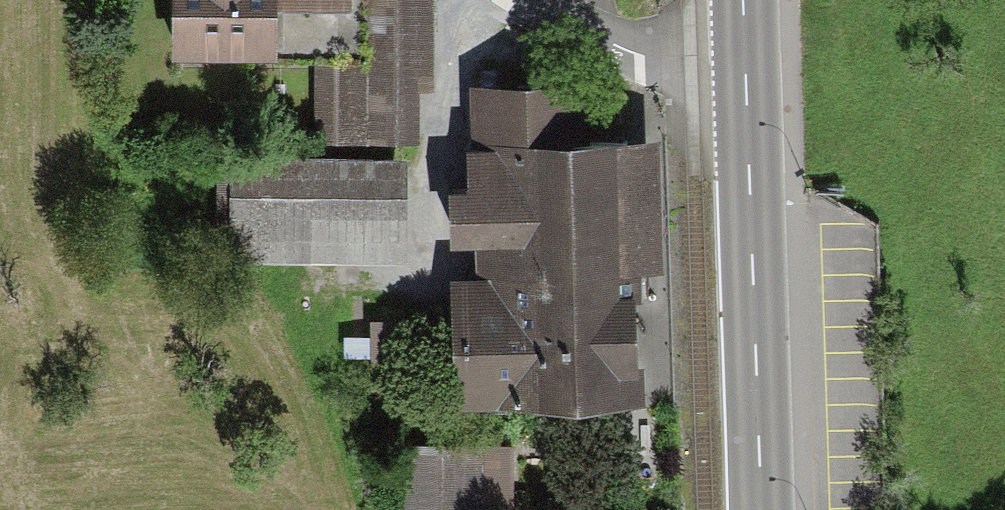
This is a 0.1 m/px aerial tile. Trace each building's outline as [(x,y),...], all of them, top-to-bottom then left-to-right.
[(276,45),(276,0),(174,0),(174,45),(276,45)] [(435,0),(276,0),(276,45),(275,57),(315,57),(314,132),(418,133),(419,82),(434,82),(435,0)] [(455,396),(652,390),(648,262),(667,262),(663,121),(589,123),(587,72),(471,76),(473,135),(468,136),(469,170),(450,171),(452,225),(477,225),(478,266),(450,267),(455,396)] [(408,147),(230,149),(231,250),(410,248),(408,147)] [(417,383),(417,314),(371,314),(371,383),(417,383)] [(484,439),(395,438),(395,509),(483,509),(484,439)] [(484,439),(483,509),(515,509),(516,439),(484,439)]
